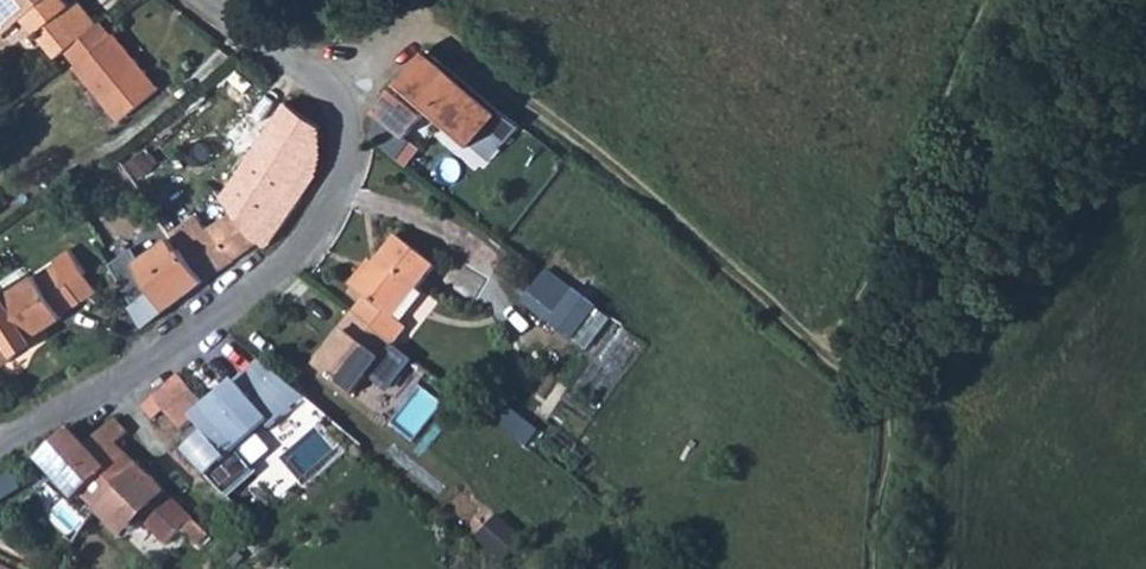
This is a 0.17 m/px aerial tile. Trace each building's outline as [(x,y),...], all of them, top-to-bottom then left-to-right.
[(95,26),(75,1),(67,6),(62,0),(0,0),(0,35),(22,18),(56,59),(64,53),(75,65),(72,68),(119,123),(157,89),(112,36),(109,38),(98,24),(95,26)] [(426,51),(409,70),(416,76),(433,57),(426,51)] [(394,86),(372,111),(395,131),(417,107),(415,105),(418,101),(463,141),(491,109),(433,57),(416,76),(409,70),(397,82),(402,86),(398,90),(394,86)] [(410,142),(400,134),(386,151),(395,159),(410,142)] [(267,199),(236,176),(222,195),(250,225),(267,199)] [(166,236),(202,279),(236,254),(209,222),(201,228),(190,214),(165,234),(166,236)] [(202,279),(166,236),(138,258),(130,246),(107,265),(147,324),(202,279)] [(365,309),(353,324),(394,356),(407,340),(394,330),(436,278),(397,247),(354,300),(365,309)] [(14,350),(30,339),(62,316),(61,314),(80,301),(66,281),(81,271),(65,248),(42,265),(45,270),(35,277),(33,274),(0,298),(0,333),(14,350)] [(81,271),(66,281),(80,301),(95,290),(81,271)] [(617,318),(550,272),(527,305),(595,351),(617,318)] [(318,379),(353,407),(394,356),(353,324),(341,340),(345,344),(318,379)] [(34,345),(30,339),(14,350),(0,333),(0,369),(34,345)] [(203,409),(179,383),(173,376),(137,408),(147,420),(159,409),(179,431),(192,419),(226,456),(263,422),(268,426),(299,398),(286,387),(260,365),(255,361),(203,409)] [(208,535),(110,443),(123,432),(112,418),(82,442),(67,427),(33,459),(54,481),(58,477),(112,531),(118,524),(129,534),(140,522),(166,547),(180,533),(196,547),(208,535)] [(0,481),(0,510),(29,498),(19,473),(0,481)] [(500,519),(486,541),(514,559),(529,537),(500,519)]
